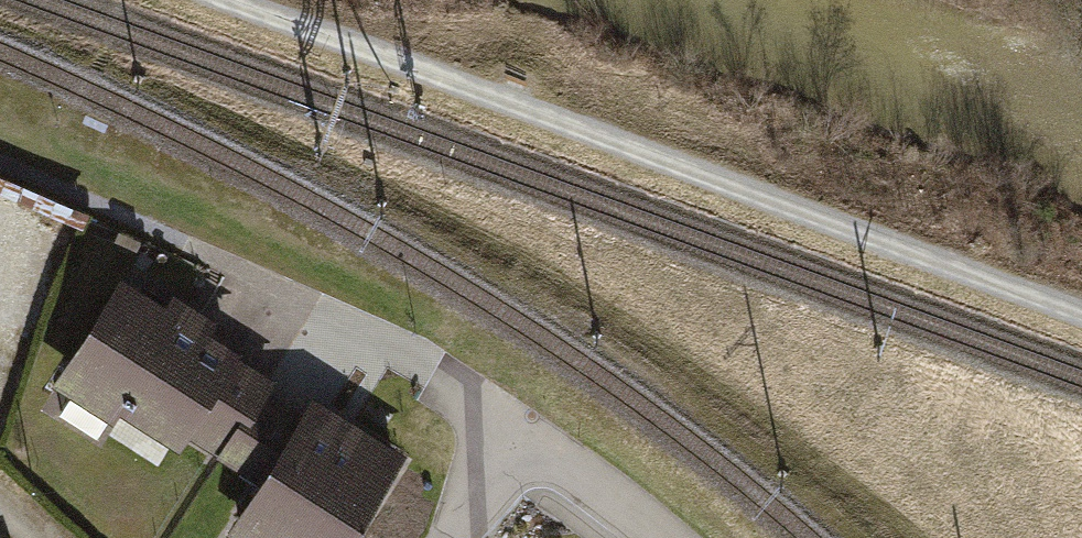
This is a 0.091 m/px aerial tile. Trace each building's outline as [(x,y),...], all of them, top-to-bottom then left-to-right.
[(229,352),(110,280),(45,385),(165,458),(175,441),(211,463),(252,395),(261,381),(224,359),(229,352)] [(397,459),(301,401),(290,418),(252,395),(211,463),(249,486),(218,537),(348,537),(397,459)]
